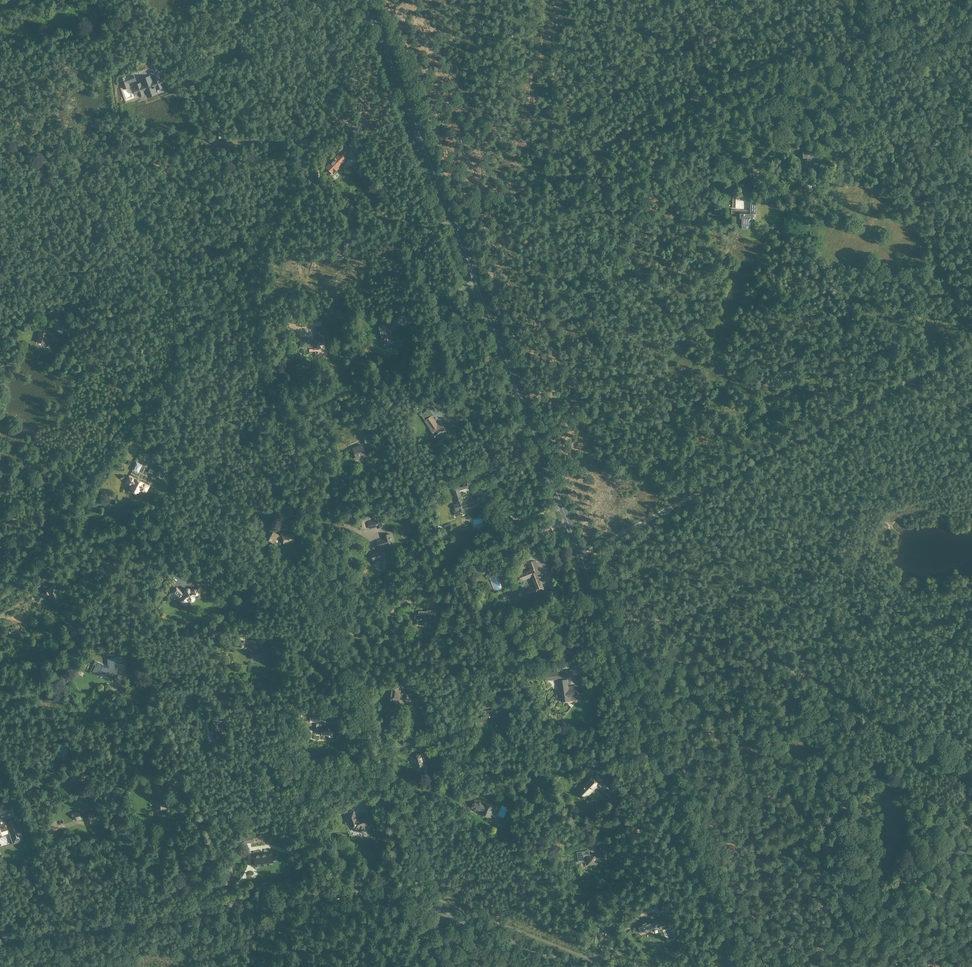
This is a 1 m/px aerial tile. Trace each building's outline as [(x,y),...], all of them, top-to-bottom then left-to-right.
[(92,11),(93,14),(90,14),(91,20),(99,19),(97,7),(91,8),(92,11)] [(125,76),(119,79),(123,90),(130,87),(128,84),(136,81),(133,74),(126,77),(125,76)] [(135,87),(132,88),(135,95),(137,94),(138,97),(145,94),(144,92),(145,91),(147,97),(157,94),(155,88),(156,90),(163,88),(162,85),(163,85),(161,79),(160,79),(159,76),(152,78),(153,81),(152,82),(150,75),(140,78),(142,85),(141,82),(134,85),(135,87)] [(127,99),(133,97),(130,89),(124,91),(127,99)] [(326,149),(331,153),(338,145),(334,142),(326,149)] [(333,173),(338,168),(338,167),(346,159),(339,153),(325,167),(332,173),(333,173)] [(751,203),(750,211),(736,210),(736,214),(742,214),(742,225),(754,226),(754,218),(753,218),(753,214),(756,214),(756,204),(751,203)] [(389,329),(393,327),(391,322),(379,326),(383,343),(392,339),(389,329)] [(323,349),(322,339),(321,339),(321,334),(323,334),(322,327),(316,328),(316,339),(313,339),(313,340),(309,341),(309,339),(301,339),(301,347),(313,346),(313,349),(323,349)] [(62,337),(39,331),(36,342),(46,344),(46,342),(60,345),(62,337)] [(431,429),(435,436),(445,428),(441,422),(437,424),(432,416),(425,421),(431,429)] [(362,434),(366,444),(374,441),(370,431),(362,434)] [(353,448),(357,459),(366,455),(362,445),(353,448)] [(137,462),(133,470),(139,473),(143,465),(137,462)] [(141,490),(142,490),(143,489),(147,491),(149,486),(130,476),(126,482),(132,485),(130,488),(133,489),(132,490),(134,492),(136,492),(137,491),(139,492),(141,490)] [(274,482),(272,492),(280,493),(281,484),(274,482)] [(458,487),(453,489),(457,504),(454,505),(457,512),(460,511),(460,512),(464,511),(463,509),(475,505),(473,499),(469,500),(469,499),(463,501),(458,487)] [(383,526),(381,519),(375,520),(375,521),(373,521),(373,520),(368,522),(370,529),(377,527),(377,528),(383,526)] [(293,534),(283,536),(284,543),(294,542),(293,534)] [(382,547),(389,545),(387,539),(381,540),(381,539),(377,540),(380,551),(372,553),(374,561),(380,559),(381,561),(385,560),(382,547)] [(527,563),(530,570),(518,574),(521,581),(532,576),(535,586),(525,590),(528,596),(544,589),(541,581),(543,580),(535,560),(527,563)] [(491,580),(494,590),(500,588),(497,578),(491,580)] [(179,587),(175,594),(178,596),(180,593),(185,596),(184,598),(183,597),(181,600),(185,602),(190,592),(182,588),(183,585),(179,583),(178,586),(179,587)] [(43,593),(37,597),(40,600),(48,595),(56,607),(60,604),(57,600),(58,599),(59,599),(62,597),(60,594),(65,591),(62,587),(57,590),(56,588),(55,587),(54,585),(51,587),(53,589),(50,590),(50,589),(47,591),(46,592),(43,594),(43,593)] [(417,625),(425,625),(425,621),(435,621),(435,611),(420,611),(420,615),(417,615),(417,625)] [(251,659),(260,658),(260,657),(263,656),(264,663),(273,662),(272,648),(262,649),(263,650),(259,650),(259,649),(258,649),(258,646),(259,645),(258,639),(249,640),(250,646),(251,646),(252,650),(251,650),(251,659)] [(571,648),(564,650),(567,656),(565,657),(566,658),(574,655),(571,648)] [(109,678),(116,677),(114,658),(109,658),(110,666),(108,666),(108,667),(106,667),(105,666),(104,666),(102,666),(103,664),(97,662),(92,673),(98,675),(99,672),(102,673),(104,674),(106,674),(109,674),(109,678)] [(573,670),(545,674),(546,680),(559,678),(559,680),(558,680),(561,702),(586,698),(584,687),(577,688),(577,686),(568,687),(567,679),(566,679),(566,677),(574,676),(573,670)] [(393,705),(396,707),(400,702),(390,693),(390,692),(390,691),(389,690),(388,690),(387,690),(383,694),(383,695),(383,697),(385,699),(386,698),(393,705)] [(414,698),(417,707),(424,705),(421,695),(414,698)] [(422,718),(428,717),(425,708),(419,710),(422,718)] [(333,725),(328,726),(328,722),(325,722),(325,717),(317,718),(317,728),(320,728),(320,735),(333,735),(333,725)] [(212,730),(213,738),(217,738),(217,740),(222,739),(221,733),(220,727),(218,727),(217,721),(208,722),(209,731),(212,730)] [(417,767),(424,765),(422,753),(414,755),(417,767)] [(605,792),(610,797),(617,790),(611,785),(609,787),(608,786),(610,784),(607,780),(605,782),(596,774),(580,790),(579,789),(576,792),(584,800),(597,786),(597,785),(600,782),(607,789),(605,792)] [(571,777),(563,784),(569,789),(576,782),(571,777)] [(45,787),(47,791),(55,787),(53,783),(45,787)] [(479,802),(474,800),(471,807),(482,811),(481,813),(490,817),(494,807),(486,804),(485,805),(481,803),(481,802),(480,802),(479,802)] [(90,824),(99,814),(93,809),(74,814),(76,820),(84,818),(90,824)] [(366,829),(366,826),(370,825),(366,814),(356,818),(354,811),(349,812),(345,814),(346,818),(347,818),(349,822),(350,821),(354,831),(358,829),(359,831),(366,829)] [(2,837),(0,832),(9,829),(14,842),(22,839),(19,830),(20,830),(16,817),(15,817),(13,813),(1,816),(2,818),(0,818),(0,837),(2,837)] [(361,833),(361,835),(357,837),(358,839),(367,835),(365,831),(361,833)] [(243,836),(244,843),(253,842),(252,835),(243,836)] [(591,865),(591,864),(597,863),(596,859),(596,853),(590,853),(590,849),(577,850),(578,862),(585,861),(586,865),(591,865)] [(272,853),(263,854),(261,854),(254,855),(255,865),(269,863),(268,862),(273,861),(272,853)] [(660,927),(664,925),(661,918),(655,920),(655,919),(638,925),(641,932),(660,926),(660,927)]
